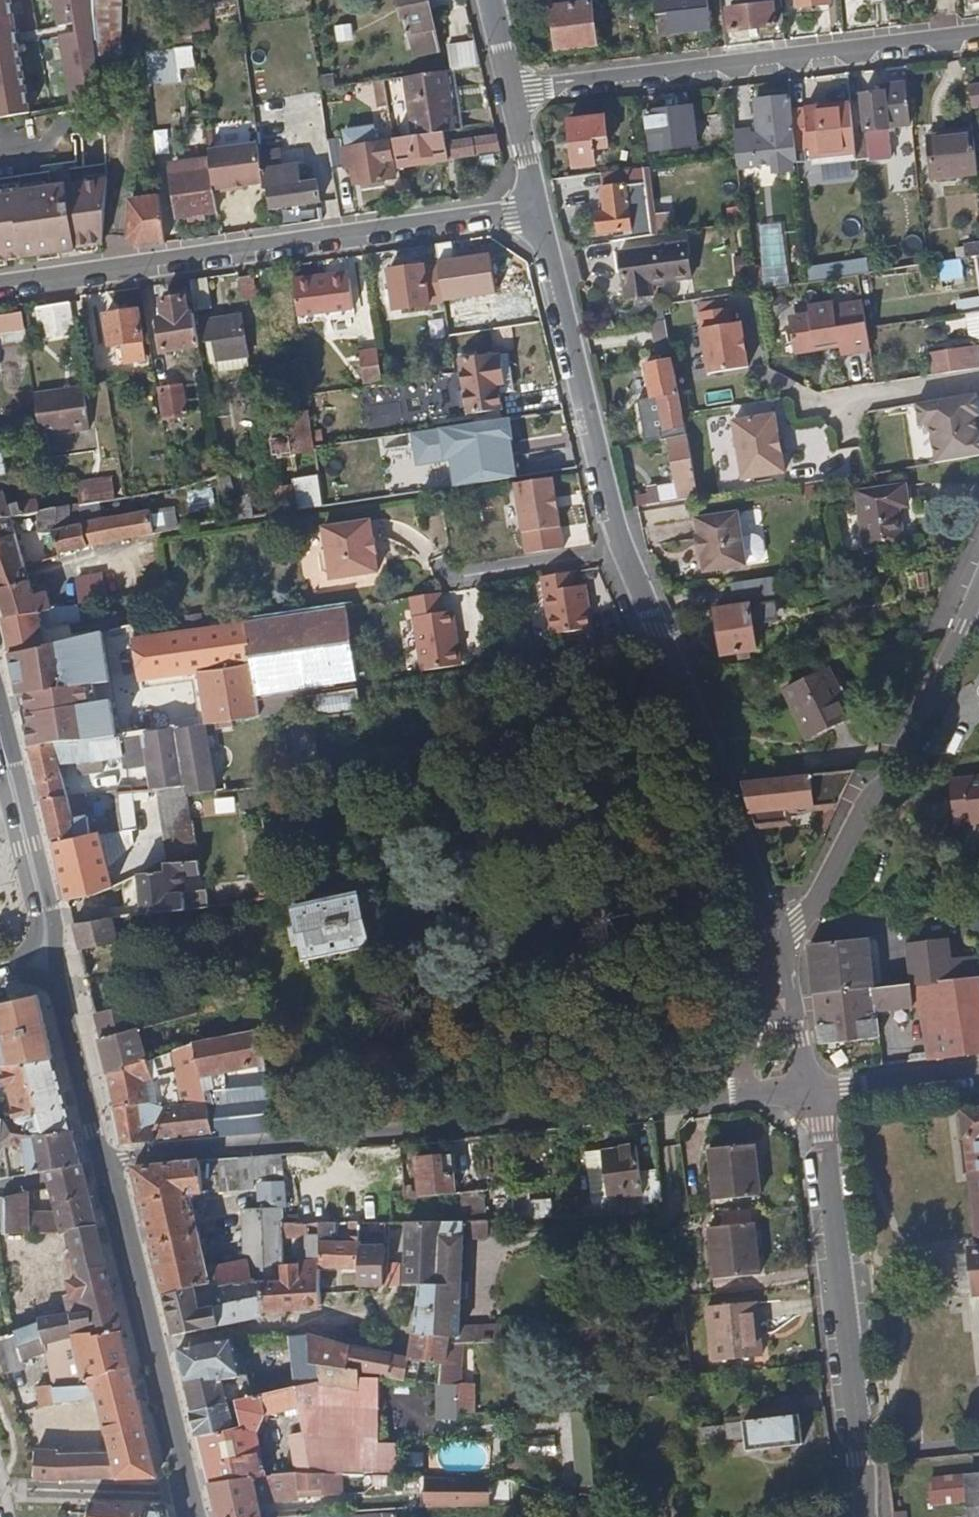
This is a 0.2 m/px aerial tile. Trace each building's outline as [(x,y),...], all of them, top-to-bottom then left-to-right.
[(31,112),(11,0),(0,0),(0,119),(31,112)] [(67,108),(105,101),(101,66),(98,34),(95,0),(50,0),(67,108)] [(98,34),(121,33),(121,0),(95,0),(98,34)] [(401,19),(408,19),(415,49),(438,44),(433,20),(430,6),(437,5),(436,0),(397,0),(401,19)] [(708,0),(654,0),(657,35),(710,28),(708,0)] [(781,24),(779,3),(728,8),(730,29),(781,24)] [(163,47),(176,46),(185,45),(193,45),(187,4),(159,7),(163,47)] [(595,47),(590,4),(551,8),(556,51),(595,47)] [(354,24),(335,25),(336,41),(354,40),(354,24)] [(121,33),(98,34),(101,66),(119,64),(121,33)] [(480,65),(474,37),(445,39),(448,70),(480,65)] [(185,45),(176,46),(177,63),(187,62),(185,45)] [(180,81),(177,63),(176,46),(163,47),(145,48),(149,84),(180,81)] [(406,75),(414,133),(444,129),(449,128),(455,128),(446,70),(406,75)] [(965,78),(967,94),(978,93),(978,77),(965,78)] [(389,105),(385,78),(376,80),(379,106),(389,105)] [(907,126),(902,82),(882,85),(882,91),(860,94),(864,131),(851,132),(854,152),(855,160),(867,159),(867,161),(889,158),(886,128),(907,126)] [(796,159),(789,95),(753,100),(757,133),(751,134),(750,129),(733,130),(735,155),(736,167),(772,162),(773,171),(791,169),(791,159),(796,159)] [(807,157),(854,152),(851,132),(848,99),(801,105),(807,157)] [(695,148),(690,108),(644,113),(648,152),(695,148)] [(606,145),(602,115),(566,119),(571,165),(594,163),(592,147),(606,145)] [(375,142),(372,125),(343,129),(346,147),(341,147),(340,138),(329,140),(333,167),(351,164),(360,163),(363,181),(384,178),(384,177),(395,175),(389,140),(375,142)] [(976,171),(971,128),(928,133),(933,176),(976,171)] [(448,157),(444,129),(414,133),(404,134),(394,136),(398,165),(448,157)] [(498,149),(495,133),(451,139),(453,150),(474,148),(475,152),(498,149)] [(211,166),(214,189),(234,186),(234,184),(263,180),(259,152),(257,140),(208,147),(211,166)] [(276,150),(259,152),(263,180),(264,189),(269,188),(272,208),(318,201),(316,181),(305,182),(303,163),(278,166),(276,150)] [(187,170),(184,156),(167,158),(169,173),(187,170)] [(75,251),(75,248),(100,244),(106,174),(70,179),(68,162),(56,164),(57,181),(21,187),(21,184),(0,187),(0,262),(75,251)] [(363,181),(360,163),(351,164),(355,182),(363,181)] [(651,224),(642,165),(640,165),(600,170),(602,185),(599,185),(602,211),(596,211),(599,231),(630,227),(651,224)] [(656,233),(647,165),(642,165),(651,224),(630,227),(631,236),(656,233)] [(217,210),(214,189),(211,166),(187,170),(169,173),(175,216),(189,214),(203,212),(217,210)] [(166,241),(160,195),(128,199),(128,237),(136,245),(166,241)] [(762,288),(788,287),(786,224),(760,224),(762,288)] [(691,276),(686,239),(617,249),(623,296),(652,292),(651,281),(691,276)] [(978,254),(978,244),(963,246),(964,256),(976,255),(978,254)] [(444,301),(444,298),(439,266),(437,256),(424,257),(424,263),(419,260),(408,262),(405,268),(389,270),(394,308),(444,301)] [(461,264),(439,266),(444,298),(465,295),(461,264)] [(348,270),(338,272),(339,279),(349,278),(348,270)] [(339,279),(338,272),(326,274),(327,281),(339,279)] [(343,309),(339,279),(327,281),(326,274),(293,278),(298,315),(343,309)] [(212,305),(208,276),(188,279),(192,308),(212,305)] [(258,297),(255,277),(243,278),(245,299),(258,297)] [(349,278),(339,279),(343,309),(353,308),(349,278)] [(186,312),(184,295),(162,299),(164,317),(157,318),(161,348),(197,343),(193,311),(186,312)] [(866,324),(861,300),(833,304),(833,300),(808,304),(809,312),(796,313),(789,321),(793,349),(838,342),(840,350),(869,345),(866,324)] [(75,332),(71,301),(35,306),(39,337),(75,332)] [(730,320),(728,305),(699,308),(707,369),(747,364),(746,353),(741,353),(738,335),(743,334),(740,319),(730,320)] [(142,359),(135,308),(101,313),(106,343),(118,342),(121,363),(142,359)] [(245,353),(240,314),(203,319),(205,340),(213,339),(215,357),(245,353)] [(978,343),(928,350),(931,371),(978,363),(978,352),(978,343)] [(383,380),(378,347),(358,350),(363,383),(383,380)] [(498,366),(496,351),(460,356),(462,371),(498,366)] [(651,439),(667,436),(685,432),(681,410),(672,357),(643,363),(649,394),(643,395),(651,439)] [(507,384),(504,365),(498,366),(462,371),(468,412),(503,407),(501,385),(507,384)] [(184,414),(180,384),(158,387),(160,403),(156,403),(158,417),(184,414)] [(87,427),(82,385),(35,390),(41,433),(87,427)] [(975,389),(914,398),(918,422),(928,421),(935,462),(978,454),(978,431),(976,431),(973,412),(978,412),(975,389)] [(309,447),(304,410),(267,416),(272,452),(309,447)] [(779,471),(769,413),(732,419),(742,477),(779,471)] [(186,427),(184,414),(158,417),(160,431),(186,427)] [(511,438),(508,416),(412,430),(416,462),(452,456),(456,485),(508,477),(505,455),(510,454),(510,451),(505,452),(503,442),(508,441),(508,438),(511,438)] [(685,432),(667,436),(676,483),(694,480),(685,432)] [(2,482),(28,479),(27,470),(18,470),(17,454),(7,454),(7,450),(0,451),(0,482),(2,482)] [(322,506),(317,473),(292,477),(293,486),(269,489),(272,507),(296,504),(297,511),(322,506)] [(554,496),(551,476),(512,482),(521,533),(558,526),(556,506),(553,506),(552,496),(554,496)] [(109,497),(106,478),(75,481),(79,502),(109,497)] [(52,507),(49,495),(19,502),(10,506),(2,482),(0,482),(0,519),(13,516),(38,510),(52,507)] [(696,493),(695,484),(673,487),(674,496),(696,493)] [(909,506),(906,484),(858,491),(866,545),(903,539),(899,508),(909,506)] [(254,518),(251,501),(225,505),(230,522),(254,518)] [(52,507),(38,510),(39,528),(45,530),(56,530),(67,528),(67,505),(52,507)] [(742,533),(739,508),(695,514),(698,530),(694,531),(697,552),(701,551),(703,568),(747,562),(746,559),(742,533)] [(83,525),(87,548),(155,534),(152,511),(83,525)] [(29,580),(25,566),(13,516),(0,519),(0,589),(29,580)] [(315,555),(317,567),(373,558),(372,553),(375,553),(373,537),(370,537),(367,520),(320,527),(323,547),(315,555)] [(59,556),(87,548),(83,525),(67,528),(56,530),(59,556)] [(59,556),(56,530),(45,530),(49,559),(59,556)] [(755,532),(752,532),(742,533),(746,559),(758,557),(764,553),(767,550),(765,538),(760,534),(755,532)] [(373,558),(317,567),(317,570),(327,576),(328,578),(375,572),(373,558)] [(574,586),(572,572),(543,576),(551,634),(591,628),(587,603),(589,603),(586,585),(574,586)] [(773,588),(771,574),(730,580),(733,598),(746,595),(747,602),(714,607),(720,652),(755,648),(752,622),(771,619),(767,589),(773,588)] [(87,581),(94,604),(104,603),(101,579),(87,581)] [(0,589),(0,591),(7,619),(37,612),(47,610),(44,595),(33,596),(29,580),(0,589)] [(78,606),(93,604),(94,604),(87,581),(76,582),(78,606)] [(69,582),(70,607),(72,607),(78,606),(76,582),(69,582)] [(443,612),(440,592),(412,597),(424,671),(461,666),(453,611),(443,612)] [(3,620),(10,653),(45,648),(48,648),(75,642),(70,624),(81,622),(78,606),(70,607),(54,609),(47,610),(37,612),(7,619),(3,620)] [(349,607),(155,638),(145,639),(152,680),(200,674),(205,704),(208,724),(261,716),(259,696),(299,690),(359,681),(349,607)] [(145,639),(155,638),(154,628),(136,630),(138,640),(145,639)] [(94,716),(90,686),(111,683),(104,635),(75,642),(48,648),(45,648),(10,653),(20,695),(27,694),(31,725),(27,726),(33,748),(58,744),(117,737),(114,714),(94,716)] [(834,687),(824,667),(780,689),(804,735),(841,717),(827,690),(834,687)] [(850,712),(836,686),(834,687),(827,690),(841,717),(850,712)] [(363,709),(360,687),(308,695),(312,717),(363,709)] [(302,711),(299,690),(259,696),(261,716),(302,711)] [(179,728),(186,784),(188,783),(188,790),(210,788),(201,725),(179,728)] [(186,784),(179,728),(125,736),(126,756),(148,753),(154,786),(186,784)] [(58,745),(60,766),(78,763),(80,778),(128,771),(126,756),(125,736),(117,737),(58,745)] [(42,785),(65,782),(60,766),(58,745),(33,748),(42,785)] [(750,812),(768,810),(837,802),(855,767),(765,777),(740,779),(748,812),(750,812)] [(978,833),(978,777),(952,778),(954,834),(978,833)] [(46,800),(69,797),(65,782),(42,785),(46,800)] [(165,862),(199,857),(194,816),(191,817),(188,790),(188,783),(186,784),(154,786),(154,789),(165,862)] [(45,800),(55,841),(90,836),(84,794),(69,797),(46,800),(45,800)] [(136,827),(134,802),(120,803),(123,829),(136,827)] [(101,834),(90,836),(55,841),(70,899),(93,895),(114,885),(101,834)] [(931,849),(930,837),(916,838),(917,851),(931,849)] [(276,891),(269,850),(256,852),(262,895),(276,891)] [(154,912),(178,909),(203,906),(201,887),(187,888),(186,874),(200,872),(199,857),(165,862),(166,869),(141,873),(143,901),(118,904),(119,917),(154,912)] [(246,900),(245,889),(226,891),(227,903),(246,900)] [(343,897),(341,890),(317,894),(318,902),(298,906),(306,957),(327,954),(328,961),(353,956),(353,949),(370,946),(361,894),(343,897)] [(384,943),(375,892),(361,894),(370,946),(384,943)] [(968,897),(968,899),(972,925),(978,925),(978,896),(968,897)] [(178,909),(154,912),(155,923),(178,921),(178,909)] [(120,941),(114,917),(75,922),(82,949),(120,941)] [(809,942),(814,989),(820,1042),(879,1035),(874,1004),(872,984),(873,984),(867,935),(809,942)] [(951,972),(947,939),(909,943),(912,976),(951,972)] [(916,979),(927,1058),(978,1052),(978,973),(916,979)] [(872,984),(874,1004),(910,1000),(908,980),(873,984),(872,984)] [(105,1038),(141,1028),(198,1013),(192,991),(99,1014),(105,1038)] [(39,997),(0,1006),(0,1029),(8,1065),(54,1060),(39,997)] [(213,1021),(216,1038),(232,1035),(229,1018),(213,1021)] [(203,1077),(208,1103),(215,1136),(273,1130),(266,1027),(248,1031),(232,1035),(216,1038),(195,1043),(200,1077),(203,1077)] [(103,1038),(110,1074),(149,1061),(141,1028),(105,1038),(103,1038)] [(22,1138),(73,1130),(54,1060),(8,1065),(3,1065),(18,1122),(22,1138)] [(215,1136),(208,1103),(162,1107),(157,1105),(150,1104),(146,1081),(154,1079),(149,1061),(110,1074),(125,1144),(215,1136)] [(960,1107),(962,1135),(966,1135),(974,1227),(969,1228),(975,1292),(978,1292),(978,1105),(960,1107)] [(22,1138),(18,1122),(7,1120),(5,1142),(23,1145),(31,1173),(48,1170),(82,1164),(73,1130),(22,1138)] [(758,1194),(752,1144),(706,1149),(711,1200),(758,1194)] [(641,1172),(639,1146),(586,1151),(589,1190),(608,1189),(608,1198),(644,1196),(645,1206),(655,1206),(661,1200),(659,1170),(641,1172)] [(135,1166),(164,1295),(207,1282),(193,1194),(252,1185),(252,1174),(283,1172),(282,1153),(135,1166)] [(440,1173),(451,1172),(448,1154),(438,1155),(440,1173)] [(440,1173),(438,1155),(419,1157),(423,1194),(454,1191),(451,1172),(440,1173)] [(63,1233),(70,1232),(97,1226),(82,1164),(48,1170),(52,1186),(59,1214),(63,1233)] [(412,1195),(410,1170),(402,1171),(404,1196),(412,1195)] [(285,1278),(284,1262),(283,1236),(283,1223),(282,1204),(285,1204),(284,1178),(260,1180),(260,1205),(244,1206),(247,1259),(215,1264),(219,1278),(222,1283),(257,1275),(260,1284),(285,1278)] [(463,1190),(466,1219),(487,1218),(484,1188),(463,1190)] [(30,1216),(28,1191),(5,1196),(7,1238),(32,1236),(30,1216)] [(63,1233),(59,1214),(30,1216),(32,1236),(63,1233)] [(462,1333),(466,1219),(409,1220),(407,1282),(418,1281),(416,1333),(450,1333),(455,1333),(462,1333)] [(285,1278),(260,1284),(262,1308),(323,1303),(323,1291),(322,1268),(322,1222),(283,1223),(283,1236),(310,1235),(310,1260),(284,1262),(285,1278)] [(335,1222),(322,1222),(322,1268),(358,1267),(359,1245),(359,1235),(340,1236),(338,1239),(334,1239),(335,1222)] [(758,1273),(753,1222),(706,1227),(711,1279),(758,1273)] [(121,1329),(97,1226),(70,1232),(81,1280),(74,1281),(77,1298),(71,1300),(74,1315),(43,1322),(43,1327),(17,1335),(23,1358),(48,1350),(47,1341),(121,1329)] [(359,1245),(358,1267),(357,1286),(384,1284),(384,1262),(385,1246),(359,1245)] [(402,1262),(384,1262),(384,1284),(401,1283),(402,1262)] [(218,1303),(221,1324),(263,1315),(262,1308),(260,1284),(257,1275),(222,1283),(224,1292),(229,1291),(254,1286),(253,1296),(231,1300),(218,1303)] [(207,1282),(164,1295),(173,1334),(175,1333),(221,1324),(218,1303),(217,1293),(224,1292),(222,1283),(219,1278),(207,1282)] [(760,1356),(753,1299),(706,1304),(712,1361),(760,1356)] [(500,1326),(500,1321),(474,1322),(475,1340),(512,1339),(510,1326),(500,1326)] [(130,1365),(121,1329),(47,1341),(48,1350),(55,1385),(40,1387),(42,1406),(60,1403),(81,1400),(95,1395),(90,1378),(130,1365)] [(447,1360),(450,1333),(416,1333),(410,1359),(447,1360)] [(17,1335),(0,1340),(0,1344),(6,1370),(24,1366),(23,1358),(17,1335)] [(178,1347),(185,1380),(222,1375),(239,1373),(242,1373),(234,1337),(178,1347)] [(348,1345),(310,1337),(314,1360),(320,1359),(324,1379),(254,1391),(243,1393),(235,1395),(242,1428),(235,1429),(198,1434),(209,1483),(254,1476),(265,1474),(257,1431),(266,1412),(301,1412),(311,1470),(320,1471),(340,1471),(357,1472),(357,1369),(346,1366),(348,1345)] [(295,1368),(249,1375),(254,1391),(324,1379),(320,1359),(314,1360),(310,1337),(289,1337),(295,1368)] [(447,1360),(410,1359),(348,1345),(346,1366),(357,1369),(443,1387),(447,1360)] [(90,1378),(95,1395),(111,1453),(57,1454),(56,1450),(36,1450),(36,1477),(105,1479),(107,1476),(117,1476),(117,1479),(153,1477),(156,1472),(130,1365),(90,1378)] [(254,1391),(249,1375),(249,1372),(242,1373),(239,1373),(243,1393),(254,1391)] [(227,1396),(222,1375),(185,1380),(190,1402),(227,1396)] [(459,1388),(447,1387),(446,1415),(457,1415),(459,1388)] [(190,1402),(198,1434),(235,1429),(227,1396),(190,1402)] [(765,1401),(767,1418),(797,1415),(795,1398),(765,1401)] [(767,1418),(765,1401),(740,1404),(742,1421),(767,1418)] [(767,1418),(742,1421),(744,1433),(746,1449),(801,1442),(797,1415),(767,1418)] [(744,1433),(742,1421),(723,1423),(725,1436),(744,1433)] [(701,1438),(725,1436),(723,1423),(700,1426),(701,1438)] [(424,1468),(424,1453),(402,1453),(403,1468),(424,1468)] [(254,1476),(258,1497),(298,1491),(297,1470),(291,1470),(265,1474),(254,1476)] [(297,1470),(298,1491),(323,1487),(320,1471),(311,1470),(297,1470)] [(342,1484),(340,1471),(320,1471),(323,1487),(342,1484)] [(387,1472),(372,1472),(372,1483),(387,1483),(387,1472)] [(459,1473),(425,1473),(425,1507),(490,1505),(489,1477),(459,1473)] [(963,1475),(966,1500),(968,1516),(978,1516),(978,1473),(963,1475)] [(966,1500),(963,1475),(928,1479),(931,1504),(966,1500)] [(209,1483),(218,1516),(250,1516),(261,1515),(258,1497),(254,1476),(209,1483)] [(148,1509),(92,1504),(92,1516),(148,1516),(148,1509)] [(148,1516),(168,1516),(167,1510),(148,1509),(148,1516)]
